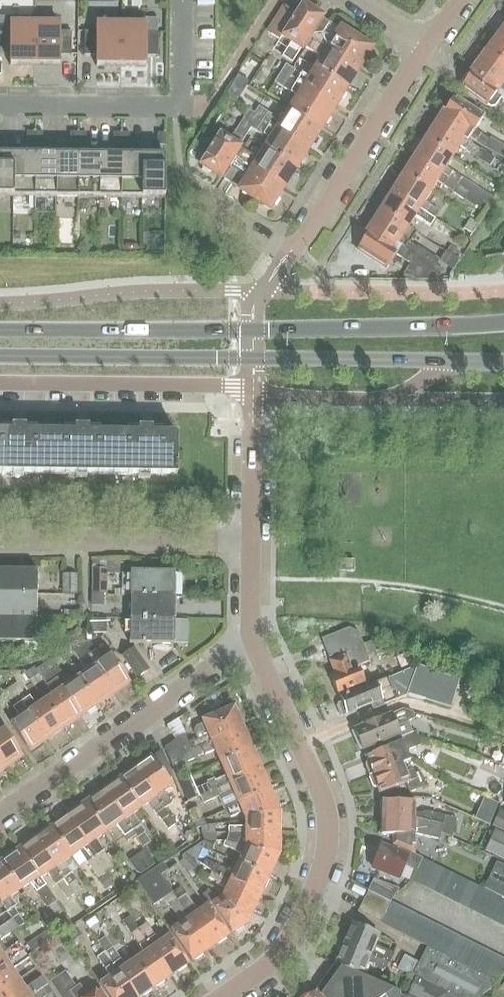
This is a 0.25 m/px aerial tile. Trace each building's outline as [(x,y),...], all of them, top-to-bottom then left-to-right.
[(324,19),(326,17),(302,2),(295,13),(281,35),(283,36),(292,42),(283,56),(292,62),(312,32),(316,35),(320,37),(323,33),(331,21),(329,20),(328,22),(324,19)] [(281,35),(295,13),(284,6),(267,32),(280,40),(283,36),(281,35)] [(10,66),(35,66),(35,17),(0,17),(0,55),(10,55),(10,66)] [(36,17),(35,17),(35,66),(59,66),(59,55),(71,56),(72,31),(60,31),(60,24),(36,24),(36,17)] [(84,32),(84,56),(96,56),(96,67),(121,67),(121,18),(121,24),(97,24),(97,32),(84,32)] [(121,18),(121,67),(145,67),(146,56),(158,56),(158,32),(158,19),(146,19),(121,18)] [(344,32),(342,31),(336,41),(323,33),(320,37),(316,35),(313,39),(358,68),(361,64),(363,65),(373,50),(351,36),(351,34),(346,31),(344,32)] [(499,35),(497,39),(495,37),(485,51),(503,65),(503,39),(499,35)] [(324,59),(317,69),(348,89),(357,74),(355,73),(358,68),(313,39),(308,48),(324,59)] [(485,51),(475,63),(477,65),(474,69),(503,91),(503,65),(485,51)] [(290,79),(296,70),(287,64),(281,73),(290,79)] [(339,103),(348,89),(317,69),(311,80),(302,74),(297,83),(334,107),(337,102),(339,103)] [(474,69),(472,72),(470,71),(459,85),(487,105),(495,95),(503,101),(503,91),(474,69)] [(290,79),(281,73),(275,81),(285,88),(290,79)] [(290,79),(285,88),(291,92),(300,97),(293,108),(292,110),(322,129),(323,127),(332,113),(331,112),(334,107),(297,83),(290,79)] [(244,93),(232,86),(228,93),(239,101),(244,93)] [(441,119),(486,147),(490,140),(475,130),(484,116),(453,96),(443,112),(445,113),(441,119)] [(259,107),(255,113),(254,115),(263,121),(268,113),(259,107)] [(254,115),(255,113),(249,110),(229,141),(219,134),(201,163),(220,175),(244,139),(252,126),(251,120),(254,115)] [(268,113),(263,121),(270,125),(307,149),(310,145),(311,146),(321,131),(322,129),(292,110),(290,112),(284,122),(275,117),(268,113)] [(254,115),(251,120),(252,126),(257,130),(263,121),(254,115)] [(263,121),(257,130),(264,134),(272,139),(266,150),(296,169),(306,155),(304,154),(307,149),(270,125),(263,121)] [(475,156),(480,149),(439,122),(437,126),(435,125),(426,139),(453,157),(460,146),(475,156)] [(35,144),(35,130),(34,130),(34,132),(27,132),(27,144),(35,144)] [(36,130),(35,130),(35,144),(43,145),(43,132),(36,132),(36,130)] [(78,145),(78,131),(77,131),(77,133),(70,133),(70,145),(78,145)] [(79,131),(78,131),(78,145),(86,145),(86,133),(79,133),(79,131)] [(113,145),(121,145),(121,131),(120,133),(113,133),(113,145)] [(122,131),(121,131),(121,145),(129,146),(129,133),(122,133),(122,131)] [(163,132),(163,134),(157,133),(157,146),(165,146),(165,132),(163,132)] [(453,157),(426,139),(417,152),(419,153),(416,158),(456,185),(461,177),(446,168),(453,157)] [(490,140),(486,147),(503,159),(503,149),(490,140)] [(296,169),(266,150),(259,160),(242,149),(237,158),(283,187),(285,183),(287,184),(296,169)] [(489,167),(495,159),(480,149),(475,156),(474,157),(481,162),(489,167)] [(13,197),(13,154),(0,154),(0,197),(13,197)] [(35,154),(13,154),(13,197),(34,197),(35,154)] [(56,155),(35,154),(34,197),(56,197),(56,155)] [(78,155),(56,155),(56,197),(77,198),(78,155)] [(100,155),(78,155),(77,198),(99,198),(100,155)] [(121,155),(100,155),(99,198),(121,198),(121,155)] [(143,155),(121,155),(121,198),(142,198),(143,155)] [(165,156),(143,155),(142,198),(165,198),(165,156)] [(231,167),(224,178),(233,184),(240,173),(244,175),(248,178),(241,189),(271,208),(281,193),(279,192),(283,187),(237,158),(231,167)] [(403,175),(430,192),(437,181),(452,191),(456,185),(416,158),(414,161),(412,160),(403,175)] [(430,192),(403,175),(395,187),(397,188),(393,193),(434,220),(434,219),(438,213),(423,203),(430,192)] [(480,200),(488,205),(493,198),(490,196),(461,177),(456,185),(468,192),(480,200)] [(452,191),(451,192),(463,200),(475,208),(480,200),(468,192),(456,185),(452,191)] [(434,220),(393,193),(391,197),(389,196),(381,209),(408,227),(415,217),(430,226),(434,220)] [(411,255),(416,248),(409,243),(415,233),(408,227),(381,209),(372,223),(374,224),(371,228),(411,255)] [(434,220),(430,226),(443,235),(447,228),(434,219),(434,220)] [(470,235),(477,225),(469,220),(463,230),(470,235)] [(411,255),(371,228),(368,234),(366,232),(356,248),(386,268),(394,255),(410,265),(400,280),(432,280),(438,272),(425,263),(411,255)] [(450,247),(446,253),(455,259),(459,254),(450,247)] [(446,253),(439,264),(451,272),(458,261),(455,259),(446,253)] [(12,433),(0,433),(0,473),(49,474),(50,434),(25,433),(25,428),(18,428),(12,428),(12,433)] [(75,428),(75,434),(50,434),(49,474),(113,474),(113,434),(88,434),(88,429),(82,428),(75,428)] [(176,435),(151,435),(151,429),(145,429),(139,429),(139,435),(113,434),(113,474),(175,475),(175,476),(177,476),(177,472),(177,465),(177,435),(176,435)] [(94,562),(94,569),(93,569),(92,593),(107,593),(107,570),(115,570),(115,568),(122,568),(122,563),(94,562)] [(36,595),(37,595),(37,570),(0,570),(0,594),(36,595)] [(122,590),(130,590),(130,596),(131,596),(174,596),(174,573),(175,573),(175,572),(131,571),(131,574),(123,574),(122,590)] [(78,573),(62,574),(63,594),(78,594),(78,573)] [(0,594),(0,618),(36,618),(36,595),(0,594)] [(92,595),(92,605),(102,605),(103,595),(92,595)] [(174,596),(131,596),(131,620),(174,620),(174,596)] [(78,612),(65,612),(65,621),(78,621),(78,612)] [(37,642),(37,641),(36,641),(36,618),(0,618),(0,642),(23,642),(37,642)] [(107,632),(107,619),(92,619),(92,633),(107,632)] [(174,620),(131,620),(130,642),(129,642),(129,643),(174,644),(174,643),(173,643),(174,620)] [(322,639),(327,652),(329,657),(339,653),(341,657),(330,661),(336,674),(330,676),(338,696),(348,692),(367,684),(361,668),(354,670),(353,668),(370,661),(358,632),(349,628),(322,639)] [(78,643),(113,692),(117,689),(118,691),(130,682),(129,681),(130,680),(112,654),(103,660),(89,639),(78,643)] [(377,639),(372,641),(378,655),(389,652),(388,649),(387,645),(377,639)] [(37,642),(23,642),(23,651),(37,651),(37,642)] [(86,672),(78,677),(97,705),(109,697),(108,695),(113,692),(78,643),(69,647),(86,672)] [(137,677),(139,676),(149,669),(134,648),(123,656),(137,677)] [(51,659),(44,664),(49,672),(56,667),(51,659)] [(49,672),(44,664),(36,670),(53,695),(45,700),(64,728),(76,720),(75,718),(79,715),(49,672)] [(420,665),(390,678),(399,699),(409,694),(420,665)] [(460,680),(420,665),(409,694),(451,708),(460,680)] [(85,714),(97,705),(78,677),(70,683),(58,666),(56,667),(49,672),(79,715),(84,712),(85,714)] [(38,675),(33,668),(26,673),(31,680),(38,675)] [(399,699),(390,678),(377,683),(340,698),(342,703),(339,704),(343,715),(380,701),(382,705),(399,699)] [(17,682),(10,687),(17,696),(23,691),(17,682)] [(10,687),(4,691),(10,701),(17,696),(10,687)] [(31,696),(21,702),(46,738),(50,735),(52,737),(64,728),(45,700),(37,705),(31,696)] [(12,708),(19,718),(11,724),(29,750),(30,749),(31,751),(43,743),(42,741),(46,738),(21,702),(12,708)] [(178,738),(186,756),(243,731),(240,725),(242,724),(235,708),(214,718),(211,716),(206,718),(205,722),(201,723),(202,724),(196,726),(194,731),(197,739),(189,742),(185,734),(178,738)] [(363,750),(385,741),(386,743),(402,737),(409,734),(404,723),(415,718),(413,712),(403,709),(354,730),(357,736),(356,737),(355,739),(359,747),(361,748),(362,748),(363,750)] [(6,766),(10,763),(11,765),(23,756),(22,755),(23,754),(4,729),(0,732),(0,758),(6,766)] [(182,758),(185,765),(186,763),(214,752),(220,765),(254,751),(246,734),(244,735),(243,731),(186,756),(182,758)] [(365,765),(369,777),(405,763),(411,760),(407,750),(422,744),(417,731),(409,734),(402,737),(386,743),(387,748),(365,756),(367,761),(367,762),(365,765)] [(178,738),(165,748),(175,772),(184,768),(185,765),(182,758),(186,756),(178,738)] [(136,768),(165,809),(165,808),(173,803),(165,792),(174,786),(169,779),(173,777),(161,750),(152,757),(151,755),(139,763),(140,765),(136,768)] [(208,783),(197,788),(200,796),(260,772),(257,765),(259,764),(254,751),(220,765),(225,776),(216,780),(208,783)] [(377,788),(380,793),(406,783),(409,793),(427,786),(422,774),(419,772),(415,773),(414,769),(408,771),(405,763),(369,777),(373,786),(377,788)] [(165,809),(136,768),(132,771),(131,769),(119,777),(141,809),(148,804),(156,815),(157,814),(165,809)] [(260,772),(200,796),(203,803),(232,793),(237,804),(238,805),(271,791),(264,775),(262,775),(260,772)] [(141,809),(119,777),(107,786),(108,787),(105,790),(133,831),(141,826),(133,814),(141,809)] [(196,787),(184,792),(188,801),(188,802),(200,796),(197,788),(196,787)] [(87,800),(108,831),(116,825),(125,837),(133,831),(105,790),(100,793),(99,791),(87,800)] [(244,819),(244,820),(279,809),(273,795),(271,796),(269,792),(271,791),(238,805),(237,804),(227,809),(230,817),(241,813),(244,819)] [(488,797),(478,819),(490,825),(500,803),(488,797)] [(416,811),(416,801),(381,801),(381,816),(411,816),(443,824),(442,831),(453,836),(457,817),(426,811),(422,813),(416,811)] [(96,839),(105,834),(84,804),(82,803),(70,811),(72,813),(67,816),(107,872),(115,866),(96,839)] [(165,809),(157,814),(167,829),(176,824),(165,808),(165,809)] [(199,808),(189,812),(194,824),(195,823),(204,819),(199,808)] [(228,826),(228,832),(278,832),(278,828),(280,828),(280,812),(279,809),(244,820),(244,826),(228,826)] [(492,826),(503,831),(503,813),(499,811),(492,826)] [(79,851),(98,878),(99,878),(105,874),(107,872),(67,816),(63,819),(62,817),(50,825),(72,856),(79,851)] [(381,834),(393,835),(393,845),(409,851),(415,854),(416,834),(440,839),(442,831),(443,824),(411,816),(381,816),(381,834)] [(204,819),(195,823),(197,829),(203,828),(207,827),(204,819)] [(64,879),(72,874),(64,862),(72,856),(50,825),(39,834),(40,835),(36,838),(64,879)] [(133,831),(137,838),(143,847),(150,842),(144,833),(145,832),(141,826),(133,831)] [(485,851),(503,859),(503,834),(494,830),(490,840),(485,851)] [(186,833),(185,838),(188,842),(193,841),(195,836),(192,832),(186,833)] [(228,834),(226,840),(245,845),(278,859),(280,854),(280,838),(278,838),(278,832),(228,832),(228,834)] [(216,833),(203,833),(203,842),(217,842),(216,833)] [(19,847),(20,849),(41,878),(48,873),(56,885),(64,880),(64,879),(36,838),(31,841),(30,839),(19,847)] [(242,852),(237,862),(270,876),(275,864),(273,863),(275,860),(277,860),(278,859),(245,845),(226,840),(223,846),(242,852)] [(203,842),(197,846),(203,848),(212,852),(217,842),(203,842)] [(418,855),(415,854),(409,851),(407,856),(381,845),(372,867),(400,878),(404,866),(415,870),(422,857),(418,855)] [(57,901),(41,878),(20,849),(15,852),(14,851),(1,859),(22,889),(30,884),(47,908),(48,907),(56,902),(57,901)] [(138,875),(140,876),(155,866),(145,852),(129,863),(138,875)] [(187,852),(182,855),(183,859),(195,870),(200,863),(197,860),(187,852)] [(422,857),(415,870),(411,880),(420,885),(431,861),(422,857)] [(212,870),(220,873),(219,874),(260,893),(261,890),(263,891),(270,876),(237,862),(232,872),(204,860),(202,866),(212,870)] [(431,861),(420,885),(428,889),(440,866),(431,861)] [(180,926),(171,932),(192,962),(206,953),(205,951),(208,949),(209,950),(212,948),(211,946),(178,900),(173,893),(161,876),(169,871),(163,862),(136,881),(153,906),(162,900),(180,926)] [(503,896),(503,866),(497,862),(485,888),(494,892),(503,897),(503,896)] [(8,913),(17,906),(11,897),(19,891),(0,864),(0,902),(8,913)] [(440,866),(428,889),(437,894),(449,870),(440,866)] [(222,895),(226,899),(254,912),(259,899),(257,898),(260,893),(219,874),(220,873),(212,870),(209,878),(226,887),(222,895)] [(449,870),(437,894),(446,898),(458,875),(449,870)] [(64,879),(64,880),(68,885),(74,894),(81,889),(75,880),(76,880),(72,874),(64,879)] [(105,874),(99,878),(106,887),(111,883),(105,874)] [(458,875),(446,898),(455,902),(467,879),(458,875)] [(467,879),(455,902),(464,907),(476,883),(467,879)] [(374,880),(368,891),(390,902),(399,889),(374,880)] [(476,883),(464,907),(473,911),(485,888),(476,883)] [(68,885),(61,890),(67,899),(74,894),(68,885)] [(180,888),(173,893),(178,900),(185,895),(180,888)] [(485,888),(473,911),(482,916),(494,892),(485,888)] [(233,934),(233,933),(248,923),(252,917),(250,916),(251,912),(253,913),(254,912),(226,899),(222,895),(221,897),(216,900),(209,891),(203,895),(210,905),(212,904),(213,904),(233,934)] [(390,902),(368,891),(363,901),(384,912),(390,902)] [(494,892),(482,916),(491,920),(503,897),(494,892)] [(229,936),(223,926),(208,906),(198,912),(186,894),(185,895),(178,900),(211,946),(215,944),(216,946),(229,936)] [(491,920),(500,925),(503,917),(503,897),(491,920)] [(384,912),(363,901),(358,912),(379,922),(384,912)] [(56,902),(48,907),(56,919),(64,913),(56,902)] [(390,902),(384,912),(379,922),(388,927),(399,906),(390,902)] [(399,906),(388,927),(397,932),(408,911),(399,906)] [(408,911),(397,932),(407,936),(417,916),(408,911)] [(19,915),(12,920),(18,928),(26,923),(20,914),(19,915)] [(133,920),(139,929),(147,924),(141,914),(133,920)] [(130,916),(122,922),(131,935),(139,929),(133,920),(130,916)] [(417,916),(407,936),(416,941),(427,920),(417,916)] [(0,941),(18,928),(12,920),(0,928),(0,941)] [(427,920),(416,941),(425,946),(436,925),(427,920)] [(359,926),(352,923),(344,943),(389,963),(390,963),(395,953),(376,945),(380,936),(359,927),(359,926)] [(185,964),(188,963),(168,934),(159,941),(147,924),(139,929),(171,975),(177,970),(179,971),(186,967),(185,964)] [(75,925),(65,932),(72,942),(78,937),(79,930),(75,925)] [(436,925),(425,946),(434,951),(445,930),(436,925)] [(32,953),(55,937),(49,929),(27,945),(32,953)] [(143,952),(134,958),(153,987),(155,985),(157,986),(164,981),(164,979),(171,975),(139,929),(131,935),(143,952)] [(445,930),(434,951),(444,955),(454,934),(445,930)] [(63,933),(50,943),(72,945),(63,933)] [(454,934),(444,955),(453,960),(463,939),(454,934)] [(105,937),(97,942),(104,952),(106,951),(112,946),(105,937)] [(463,939),(453,960),(462,965),(473,944),(463,939)] [(0,941),(0,967),(24,950),(19,943),(7,951),(0,941)] [(389,963),(344,943),(335,964),(362,976),(368,963),(386,970),(389,963)] [(473,944),(462,965),(471,969),(482,948),(473,944)] [(104,952),(135,996),(138,996),(142,994),(144,995),(151,990),(151,988),(153,987),(134,958),(125,965),(112,946),(106,951),(104,952)] [(411,986),(408,994),(400,994),(400,991),(398,990),(393,996),(481,996),(482,996),(499,983),(490,979),(481,974),(471,969),(462,965),(453,960),(444,955),(434,951),(427,947),(418,963),(412,974),(416,976),(411,986)] [(482,948),(471,969),(481,974),(491,953),(482,948)] [(0,967),(0,992),(20,979),(13,970),(30,958),(24,950),(0,967)] [(95,958),(107,976),(99,982),(109,996),(135,996),(104,952),(95,958)] [(491,953),(481,974),(490,979),(500,958),(491,953)] [(404,955),(397,970),(409,975),(411,976),(412,974),(418,963),(404,955)] [(490,979),(499,983),(503,974),(503,960),(500,958),(490,979)] [(362,976),(335,964),(316,991),(320,996),(384,996),(395,989),(362,976)] [(58,976),(50,982),(60,996),(88,996),(79,985),(76,987),(65,971),(58,976)] [(0,992),(0,996),(30,996),(48,985),(43,977),(26,988),(20,979),(0,992)] [(30,996),(47,996),(53,993),(48,985),(30,996)]
